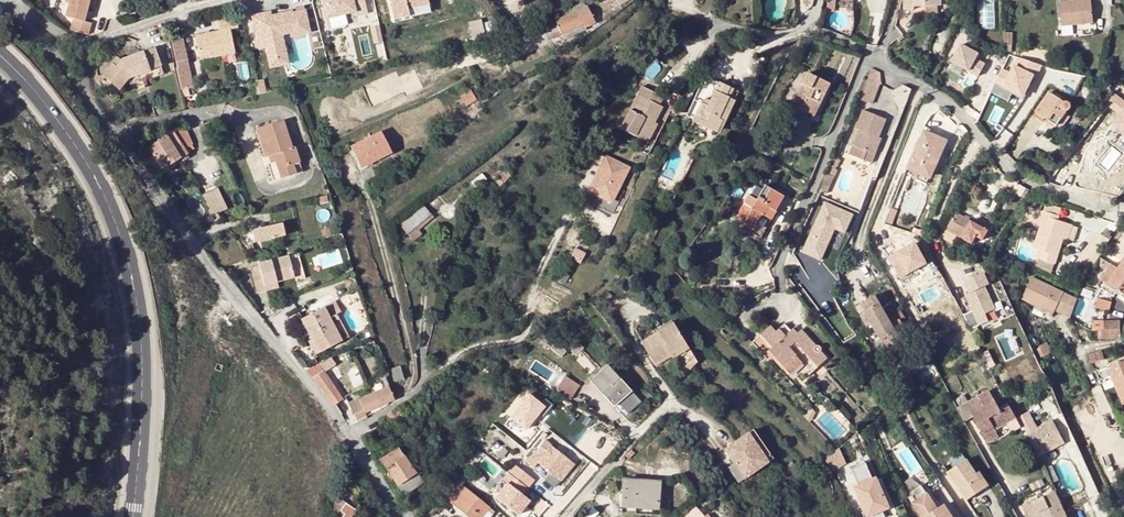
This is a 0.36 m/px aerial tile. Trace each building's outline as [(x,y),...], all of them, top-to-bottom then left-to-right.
[(69,3),(65,16),(73,18),(70,30),(87,34),(90,23),(83,21),(87,7),(89,0),(70,0),(69,3)] [(366,0),(324,0),(327,24),(369,18),(366,0)] [(394,19),(408,16),(406,8),(428,3),(427,0),(390,0),(394,19)] [(898,10),(909,9),(909,7),(908,2),(920,1),(921,6),(935,6),(934,0),(898,0),(898,10)] [(996,0),(979,0),(980,28),(996,28),(996,0)] [(1059,2),(1061,26),(1092,23),(1093,23),(1091,0),(1081,0),(1076,1),(1059,2)] [(428,3),(406,8),(408,16),(429,11),(428,3)] [(546,26),(542,28),(547,41),(563,33),(583,24),(584,28),(594,23),(586,5),(545,25),(546,26)] [(291,11),(267,18),(267,20),(264,21),(263,19),(252,22),(260,51),(266,49),(269,63),(288,58),(282,36),(290,34),(303,30),(301,22),(307,20),(304,10),(292,13),(291,11)] [(266,14),(251,18),(252,22),(263,19),(264,21),(267,20),(267,18),(266,14)] [(236,17),(217,21),(219,31),(229,28),(230,29),(238,27),(236,17)] [(303,30),(290,34),(291,37),(310,32),(307,20),(301,22),(303,30)] [(480,20),(468,22),(472,40),(484,37),(480,20)] [(585,30),(584,28),(583,24),(563,33),(565,38),(585,30)] [(194,36),(199,60),(219,56),(234,52),(229,28),(219,31),(194,36)] [(181,37),(169,40),(176,69),(175,69),(179,91),(192,88),(181,37)] [(982,75),(987,62),(978,59),(981,51),(961,42),(953,63),(982,75)] [(148,72),(160,68),(153,49),(121,60),(115,67),(112,64),(101,75),(117,90),(127,79),(148,72)] [(1002,67),(993,92),(1011,99),(1013,93),(1027,99),(1041,64),(1019,55),(1012,71),(1002,67)] [(219,56),(199,60),(201,69),(220,65),(219,56)] [(118,58),(112,64),(115,67),(121,60),(118,58)] [(288,58),(269,63),(271,69),(290,64),(288,58)] [(995,65),(986,87),(992,89),(1001,68),(995,65)] [(879,69),(870,66),(865,77),(857,96),(870,101),(878,80),(879,69)] [(163,75),(160,68),(148,72),(151,79),(163,75)] [(821,93),(825,95),(829,84),(808,73),(793,105),(802,109),(812,114),(821,93)] [(707,106),(700,102),(694,99),(686,118),(716,132),(721,121),(723,122),(729,109),(724,106),(727,97),(724,95),(728,87),(718,82),(710,100),(707,106)] [(620,128),(635,136),(640,128),(651,134),(657,124),(654,122),(662,107),(658,105),(663,97),(642,86),(620,128)] [(724,106),(729,109),(737,91),(728,87),(724,95),(727,97),(724,106)] [(469,90),(459,96),(466,106),(476,100),(469,90)] [(814,115),(825,95),(821,93),(812,114),(814,115)] [(1061,101),(1049,94),(1037,111),(1045,116),(1044,118),(1055,126),(1064,113),(1067,112),(1069,111),(1070,107),(1069,104),(1067,102),(1064,101),(1061,101)] [(703,97),(700,102),(707,106),(710,100),(703,97)] [(479,105),(466,113),(468,116),(470,115),(473,118),(483,111),(479,105)] [(802,109),(793,105),(791,109),(799,114),(802,109)] [(876,142),(878,138),(886,118),(863,109),(854,128),(859,130),(853,144),(866,150),(862,159),(871,163),(878,143),(876,142)] [(1041,122),(1044,118),(1045,116),(1037,111),(1033,117),(1041,122)] [(1080,119),(1074,114),(1070,119),(1076,124),(1080,119)] [(283,122),(256,130),(265,158),(269,157),(274,156),(276,162),(282,181),(296,176),(293,167),(300,165),(295,149),(292,150),(283,122)] [(776,126),(769,123),(765,131),(772,134),(776,126)] [(186,148),(194,143),(192,126),(178,128),(147,147),(163,173),(191,157),(188,152),(186,148)] [(647,142),(651,134),(640,128),(635,136),(647,142)] [(380,132),(354,145),(357,150),(353,152),(359,165),(369,160),(371,163),(391,153),(380,132)] [(945,141),(924,132),(908,167),(929,177),(945,141)] [(194,149),(194,143),(186,148),(188,152),(194,149)] [(866,150),(853,144),(849,153),(862,159),(866,150)] [(627,167),(605,156),(588,190),(610,201),(627,167)] [(303,173),(300,165),(293,167),(296,176),(303,173)] [(493,182),(498,187),(510,175),(505,170),(496,176),(498,178),(493,182)] [(482,173),(471,182),(475,188),(487,179),(482,173)] [(1026,188),(1007,177),(1002,185),(1020,197),(1023,193),(1026,188)] [(491,181),(486,184),(489,188),(487,189),(491,193),(498,187),(493,182),(491,181)] [(204,193),(213,214),(229,207),(219,186),(204,193)] [(782,197),(766,186),(757,200),(749,195),(736,215),(745,220),(756,227),(769,207),(774,210),(782,197)] [(830,245),(839,250),(857,214),(827,200),(802,251),(822,260),(830,245)] [(407,234),(430,214),(423,205),(399,225),(407,234)] [(1072,225),(1057,220),(1044,216),(1045,212),(1037,209),(1032,225),(1040,227),(1034,247),(1041,249),(1038,257),(1039,258),(1054,263),(1055,263),(1063,239),(1067,240),(1072,225)] [(1058,216),(1045,212),(1044,216),(1057,220),(1058,216)] [(970,221),(955,213),(945,230),(960,239),(961,237),(970,221)] [(430,214),(407,234),(413,241),(422,234),(419,230),(433,218),(430,214)] [(754,231),(756,227),(745,220),(742,223),(754,231)] [(976,237),(981,228),(970,221),(961,237),(971,243),(975,236),(976,237)] [(281,223),(257,228),(259,241),(284,235),(281,223)] [(987,231),(981,228),(976,237),(982,240),(983,238),(987,231)] [(987,231),(983,238),(990,242),(994,235),(987,231)] [(1107,286),(1116,292),(1123,296),(1123,254),(1122,253),(1123,249),(1123,237),(1119,245),(1118,244),(1113,252),(1118,255),(1116,258),(1122,262),(1118,269),(1111,265),(1100,282),(1107,286)] [(586,253),(576,247),(573,253),(570,252),(568,256),(571,258),(573,255),(582,260),(586,253)] [(901,249),(885,254),(890,270),(906,264),(901,249)] [(260,267),(258,268),(268,282),(276,280),(293,276),(288,255),(259,262),(260,267)] [(1054,263),(1039,258),(1036,265),(1050,273),(1054,263)] [(256,291),(266,289),(265,283),(268,282),(258,268),(251,269),(256,291)] [(1022,298),(1035,304),(1053,313),(1054,310),(1059,301),(1064,303),(1061,307),(1071,313),(1076,299),(1031,278),(1022,298)] [(992,290),(988,281),(975,287),(979,294),(975,296),(983,312),(978,315),(982,325),(993,320),(990,313),(997,310),(988,292),(992,290)] [(1116,292),(1107,286),(1104,291),(1113,297),(1116,292)] [(876,297),(867,301),(872,309),(866,312),(881,342),(887,339),(891,346),(900,341),(876,297)] [(1110,303),(1098,299),(1096,308),(1108,311),(1110,303)] [(324,306),(329,316),(337,312),(341,310),(337,300),(324,306)] [(879,352),(891,346),(887,339),(881,342),(866,312),(872,309),(867,301),(856,307),(867,328),(879,352)] [(1054,310),(1069,317),(1071,313),(1061,307),(1064,303),(1059,301),(1054,310)] [(1051,317),(1053,313),(1035,304),(1033,308),(1051,317)] [(324,306),(301,317),(311,337),(313,337),(319,350),(349,337),(337,312),(329,316),(324,306)] [(732,308),(722,313),(730,321),(738,314),(732,308)] [(1118,321),(1091,321),(1091,330),(1098,330),(1098,334),(1098,338),(1118,337),(1118,321)] [(673,324),(644,342),(655,362),(670,352),(685,343),(673,324)] [(802,330),(797,333),(795,335),(791,331),(785,324),(776,331),(771,326),(761,334),(773,348),(770,350),(784,367),(797,356),(811,372),(827,359),(820,350),(820,349),(818,347),(815,346),(802,330)] [(548,333),(541,340),(550,348),(557,341),(548,333)] [(574,339),(566,346),(575,356),(583,349),(574,339)] [(689,349),(685,343),(670,352),(674,358),(689,349)] [(1047,343),(1040,346),(1044,355),(1051,352),(1047,343)] [(674,358),(684,376),(697,362),(689,349),(674,358)] [(1101,352),(1089,356),(1092,363),(1103,359),(1101,352)] [(866,354),(860,357),(864,365),(867,364),(870,362),(866,354)] [(1096,371),(1102,384),(1112,379),(1123,405),(1123,404),(1123,360),(1096,371)] [(318,362),(306,371),(312,378),(314,377),(334,406),(335,405),(345,420),(352,416),(342,399),(343,399),(318,362)] [(400,365),(390,368),(393,381),(403,379),(400,365)] [(607,366),(591,381),(597,387),(600,385),(616,403),(630,391),(607,366)] [(872,374),(869,377),(874,384),(877,382),(872,374)] [(562,377),(553,391),(567,400),(576,387),(562,377)] [(877,382),(874,384),(879,390),(883,388),(878,381),(877,382)] [(393,398),(387,383),(383,385),(384,388),(359,399),(365,412),(393,398)] [(600,385),(597,387),(613,406),(616,403),(600,385)] [(988,391),(956,409),(964,422),(974,416),(988,442),(998,436),(994,430),(1015,418),(1009,406),(999,412),(988,391)] [(528,431),(547,405),(529,392),(510,417),(528,431)] [(359,404),(356,399),(348,402),(351,408),(359,404)] [(359,404),(351,408),(356,419),(364,415),(359,404)] [(385,415),(378,421),(384,429),(391,423),(392,424),(404,417),(398,406),(385,415)] [(811,409),(803,416),(809,422),(812,420),(814,413),(811,409)] [(1029,410),(1015,418),(1037,458),(1064,443),(1052,421),(1038,428),(1029,410)] [(422,435),(407,425),(398,439),(404,444),(410,436),(418,441),(422,435)] [(749,433),(741,438),(756,459),(763,454),(749,433)] [(741,438),(725,449),(735,462),(727,467),(738,483),(769,462),(763,454),(756,459),(741,438)] [(544,442),(527,463),(533,469),(538,463),(560,481),(574,464),(544,442)] [(496,443),(490,449),(502,460),(507,454),(496,443)] [(380,460),(398,485),(404,495),(421,483),(415,474),(398,448),(380,460)] [(846,464),(836,450),(824,459),(832,473),(846,464)] [(966,460),(947,473),(966,500),(988,485),(979,472),(976,474),(966,460)] [(503,479),(507,482),(496,496),(520,515),(532,499),(525,493),(537,479),(515,463),(503,479)] [(486,466),(478,474),(484,480),(492,472),(486,466)] [(859,466),(846,472),(853,488),(848,491),(859,516),(879,516),(878,516),(881,515),(859,466)] [(661,482),(625,480),(623,507),(659,509),(661,482)] [(447,500),(468,516),(483,516),(490,509),(460,485),(447,500)] [(1025,506),(1030,516),(1066,516),(1055,492),(1025,506)] [(912,503),(921,516),(951,516),(943,504),(936,508),(926,494),(912,503)] [(345,503),(341,510),(345,514),(342,516),(365,516),(345,503)] [(707,516),(698,506),(686,516),(706,516),(707,516)] [(490,509),(483,516),(489,516),(494,512),(490,509)]
